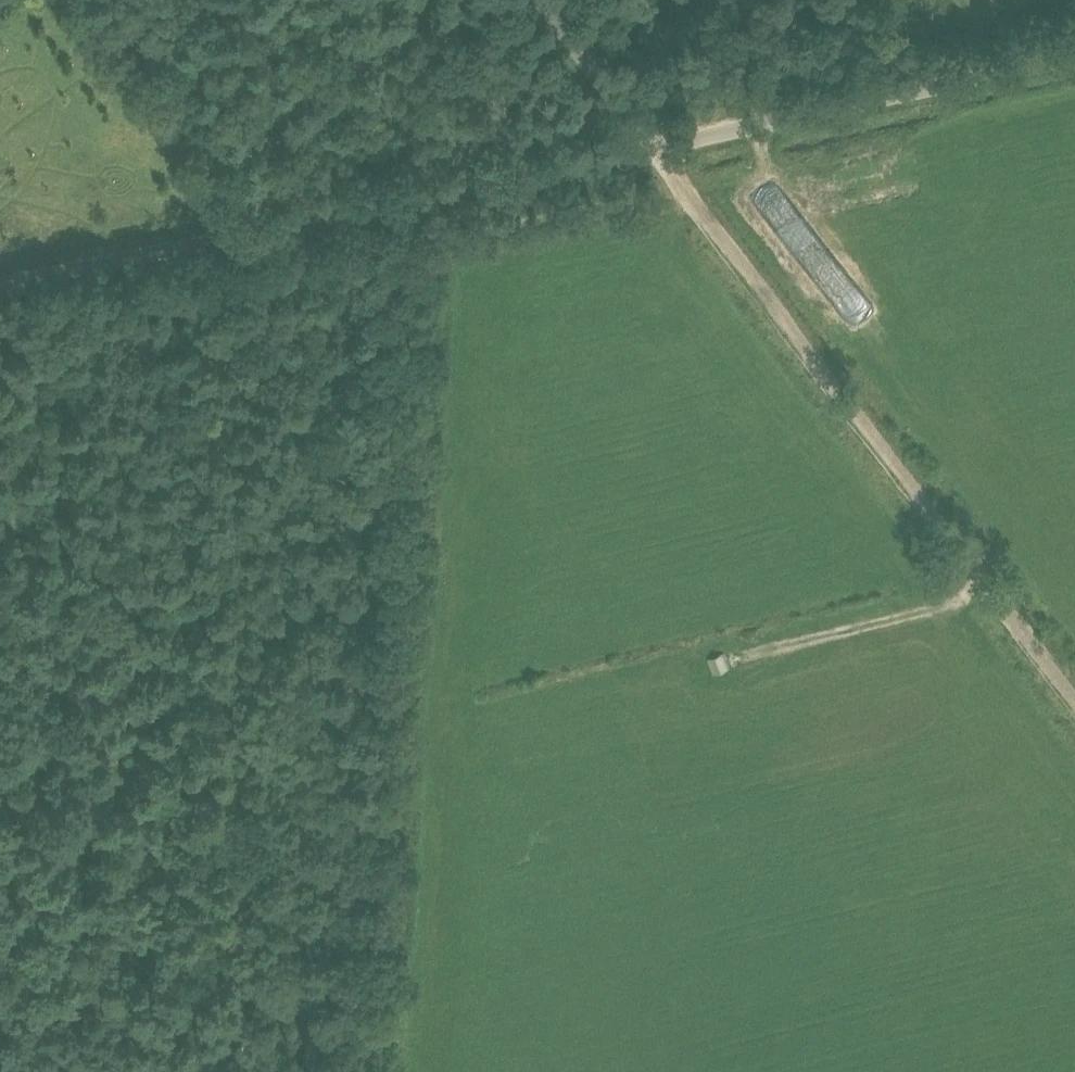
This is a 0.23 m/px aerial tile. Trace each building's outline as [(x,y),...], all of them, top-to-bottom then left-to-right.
[(724,655),(708,658),(711,674),(727,671),(724,655)]
